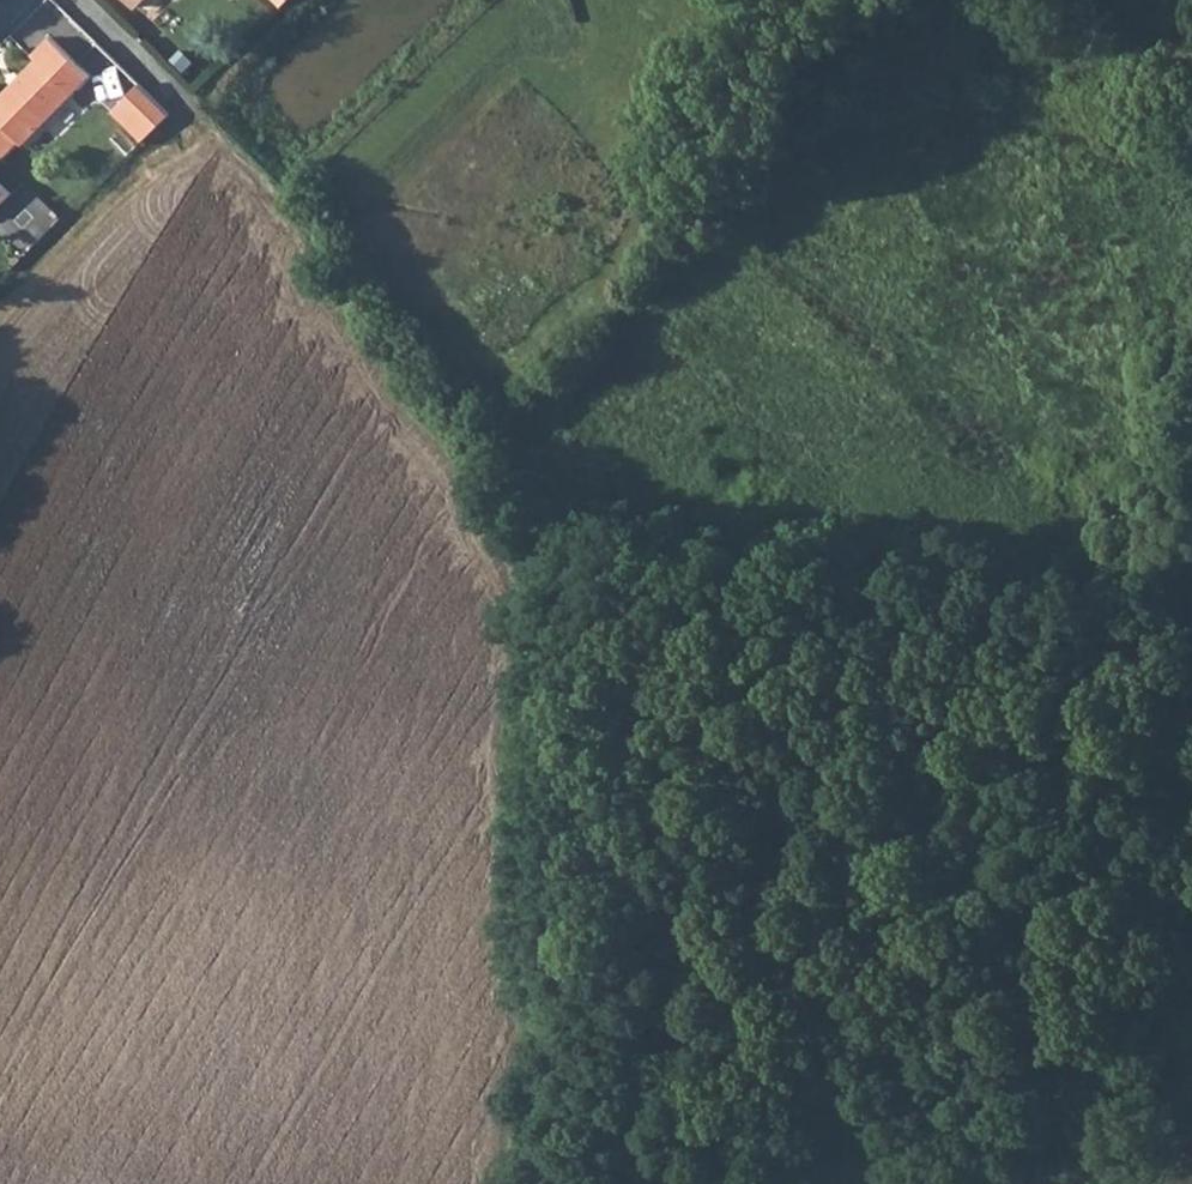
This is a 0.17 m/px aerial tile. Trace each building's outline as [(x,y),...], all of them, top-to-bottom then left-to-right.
[(1,159),(18,142),(22,145),(90,76),(50,37),(32,55),(37,59),(0,97),(0,157),(1,159)] [(171,114),(141,85),(120,106),(149,135),(171,114)] [(149,135),(120,106),(113,114),(142,142),(149,135)] [(0,182),(0,205),(8,197),(11,194),(0,182)]
